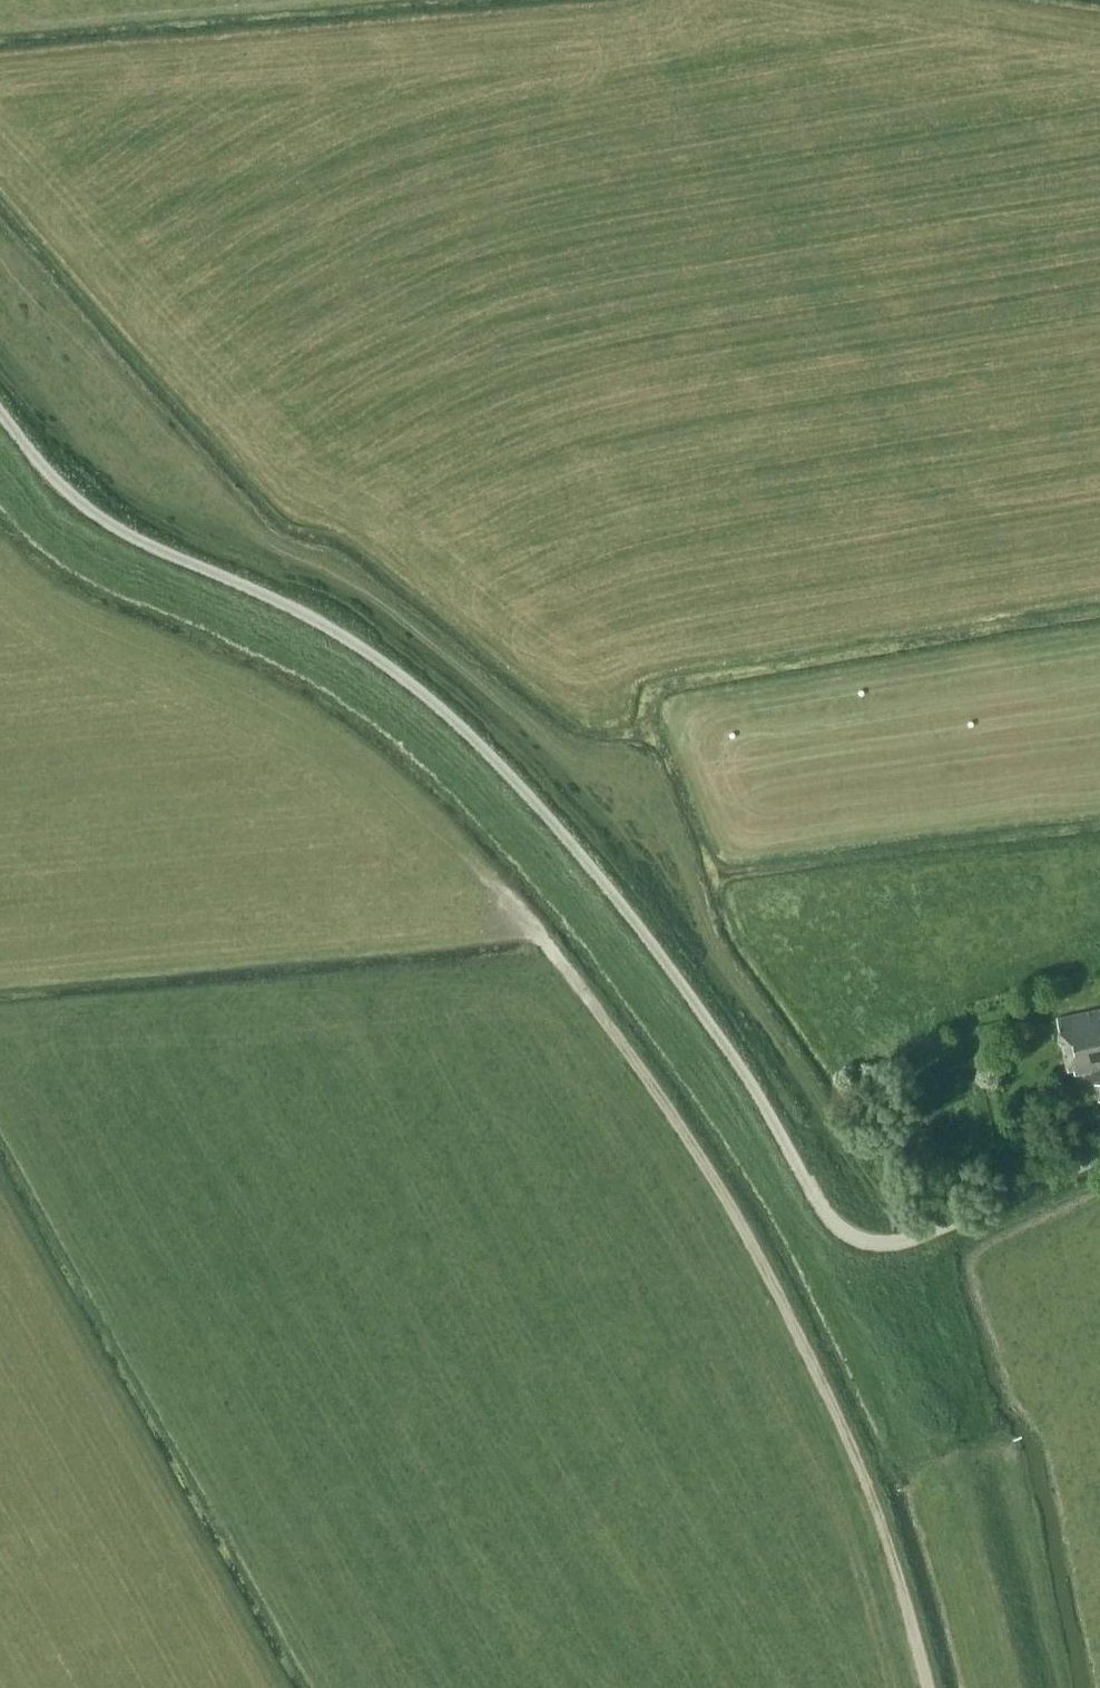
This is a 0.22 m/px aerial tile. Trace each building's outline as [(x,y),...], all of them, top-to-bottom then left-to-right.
[(1056,1018),(1068,1069),(1073,1068),(1074,1073),(1092,1069),(1098,1100),(1099,1099),(1099,1008),(1056,1018)]
